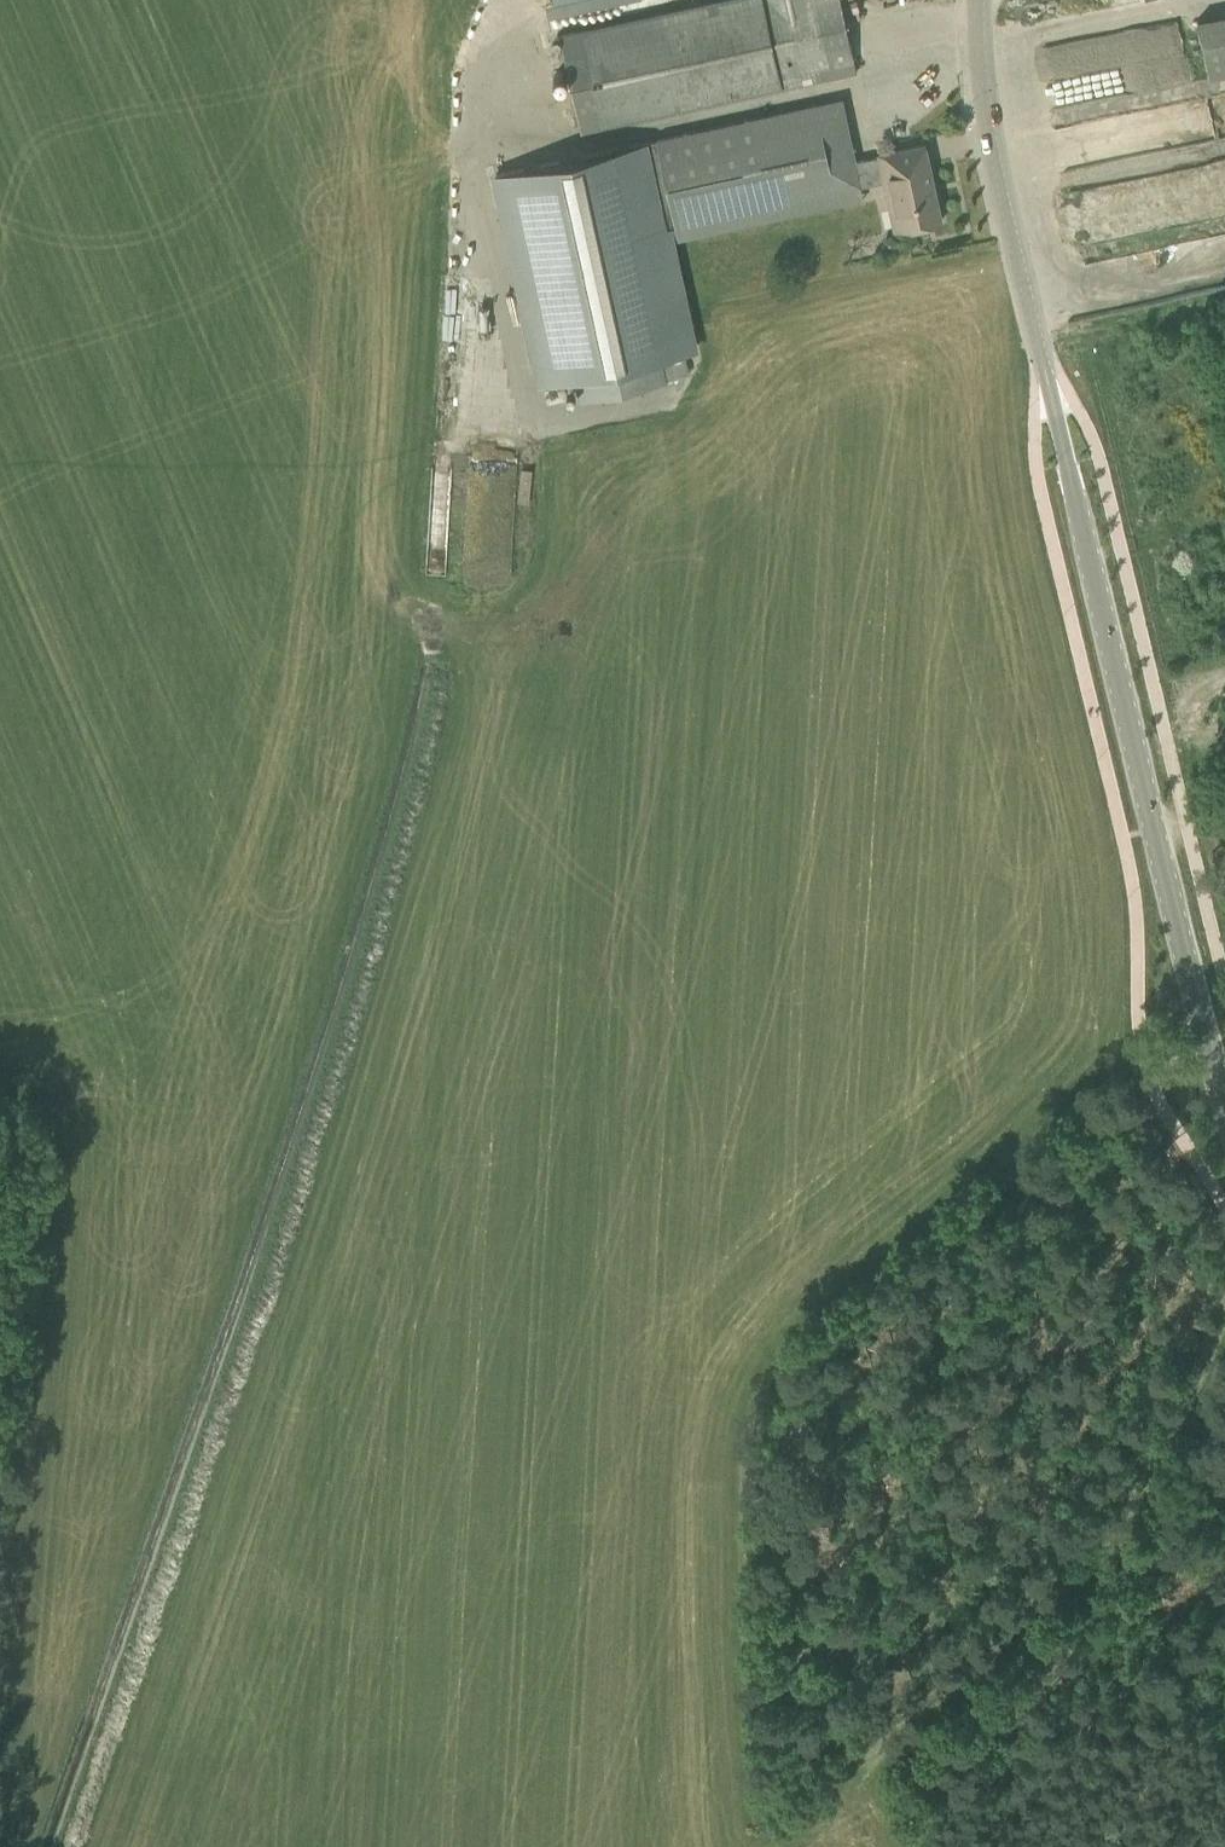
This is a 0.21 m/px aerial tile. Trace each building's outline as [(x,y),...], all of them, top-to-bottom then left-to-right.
[(558,32),(579,130),(758,89),(782,84),(782,85),(783,84),(783,81),(829,72),(830,77),(856,71),(841,0),(706,0),(558,32)] [(660,357),(693,350),(666,228),(883,179),(894,230),(942,219),(925,143),(878,153),(878,155),(849,161),(841,126),(839,121),(836,116),(832,112),(827,108),(822,106),(814,103),(496,173),(541,383),(574,376),(579,399),(665,380),(660,357)] [(941,264),(932,265),(933,275),(934,278),(943,277),(943,274),(941,264)]
